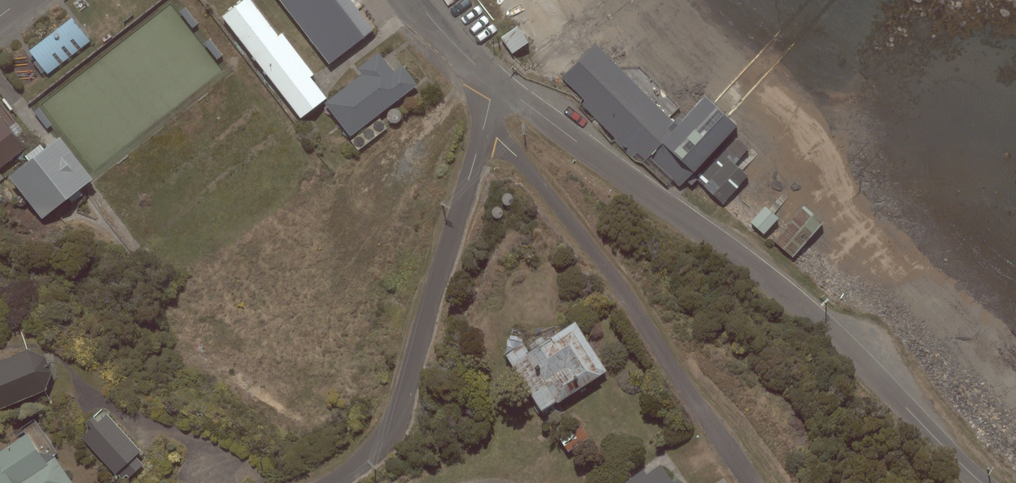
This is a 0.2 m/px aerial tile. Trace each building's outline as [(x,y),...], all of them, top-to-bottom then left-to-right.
[(222,16),(300,118),(326,98),(310,77),(314,74),(282,33),(278,36),(251,0),(243,0),(222,16)] [(329,62),(373,28),(351,0),(280,0),(329,62)] [(90,41),(72,18),(29,51),(47,74),(90,41)] [(518,25),(500,37),(512,54),(530,42),(518,25)] [(734,131),(739,126),(721,109),(703,91),(674,121),(596,44),(561,79),(644,162),(650,156),(679,186),(734,131)] [(325,103),(351,136),(416,85),(401,67),(394,73),(377,52),(356,69),(361,75),(325,103)] [(0,117),(0,169),(25,150),(0,117)] [(752,148),(739,135),(695,180),(722,207),(750,178),(736,164),(752,148)] [(93,179),(60,137),(9,177),(42,219),(93,179)] [(771,239),(793,257),(824,222),(803,203),(771,239)] [(764,234),(779,218),(765,206),(751,222),(764,234)] [(607,371),(576,321),(545,341),(542,337),(529,345),(531,350),(529,351),(524,342),(509,338),(504,354),(536,405),(533,407),(538,414),(557,402),(557,403),(607,371)] [(45,390),(52,373),(45,356),(28,349),(0,360),(0,409),(45,390)] [(91,428),(81,437),(115,474),(116,473),(122,479),(126,475),(129,478),(143,464),(135,456),(141,451),(107,413),(97,422),(93,417),(86,423),(91,428)] [(54,455),(58,453),(34,419),(21,428),(25,434),(0,451),(0,482),(72,482),(54,455)] [(590,438),(579,422),(558,435),(568,452),(590,438)] [(624,482),(681,482),(678,479),(674,482),(661,465),(647,475),(643,469),(624,482)]
